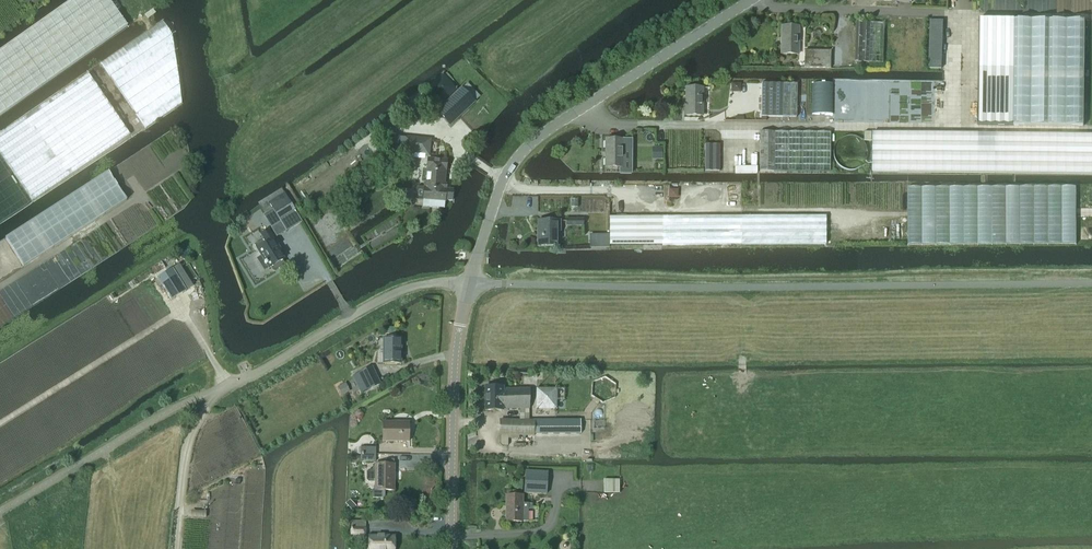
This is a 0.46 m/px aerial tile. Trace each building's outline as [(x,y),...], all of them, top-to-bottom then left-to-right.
[(0,51),(0,116),(127,26),(109,0),(72,0),(0,51)] [(980,19),(978,125),(1014,125),(1084,126),(1085,21),(1015,20),(980,19)] [(146,129),(178,107),(182,104),(172,35),(162,21),(101,63),(146,129)] [(870,63),(884,63),(885,23),(871,23),(856,23),(856,62),(870,63)] [(782,27),(781,54),(798,55),(798,27),(782,27)] [(805,68),(830,69),(831,51),(805,51),(805,68)] [(88,74),(0,134),(0,155),(32,202),(130,135),(88,74)] [(455,90),(442,76),(429,89),(442,103),(455,90)] [(760,117),(796,118),(796,84),(761,83),(760,117)] [(462,88),(437,112),(450,126),(475,102),(480,97),(467,84),(462,89),(462,88)] [(702,88),(685,88),(686,116),(702,116),(702,88)] [(760,132),(759,171),(773,172),(830,172),(830,133),(760,132)] [(1091,175),(1091,135),(873,132),(873,172),(1091,175)] [(405,137),(403,153),(429,156),(430,140),(405,137)] [(605,168),(622,168),(622,140),(605,140),(605,168)] [(705,145),(705,171),(719,171),(719,145),(705,145)] [(662,158),(662,146),(652,146),(652,158),(662,158)] [(445,171),(446,171),(447,161),(428,159),(425,188),(424,188),(417,188),(415,189),(414,198),(416,200),(423,201),(430,201),(430,207),(444,208),(445,203),(445,200),(452,201),(453,190),(446,190),(444,190),(444,184),(445,171)] [(24,267),(127,200),(109,172),(6,239),(24,267)] [(269,202),(279,220),(295,211),(285,193),(269,202)] [(826,216),(609,217),(609,235),(609,246),(826,245),(826,216)] [(538,246),(557,246),(557,231),(560,231),(560,222),(538,222),(538,246)] [(1091,241),(1091,227),(1080,227),(1080,241),(1091,241)] [(257,250),(261,256),(257,259),(264,271),(271,267),(274,271),(285,265),(282,260),(284,259),(276,247),(278,246),(268,230),(261,235),(264,239),(254,245),(257,250)] [(171,301),(186,291),(172,269),(157,279),(171,301)] [(400,364),(401,339),(384,339),(383,364),(400,364)] [(368,391),(381,384),(372,366),(359,372),(368,391)] [(602,403),(615,398),(616,385),(605,377),(592,383),(591,396),(602,403)] [(342,396),(348,393),(344,384),(337,387),(342,396)] [(503,390),(503,388),(485,388),(485,411),(503,411),(503,409),(529,409),(530,389),(503,390)] [(535,421),(500,420),(500,435),(534,436),(534,431),(550,432),(580,431),(581,420),(554,421),(535,421)] [(409,442),(409,423),(383,422),(383,442),(409,442)] [(385,497),(385,491),(394,491),(394,465),(375,464),(375,466),(373,468),(373,471),(368,471),(366,473),(367,481),(368,483),(375,483),(375,490),(373,490),(371,492),(371,497),(373,499),(383,499),(385,497)] [(547,495),(548,472),(524,471),(523,494),(547,495)] [(619,494),(619,481),(603,480),(604,494),(619,494)] [(522,504),(522,496),(506,496),(506,522),(522,522),(529,522),(529,509),(532,509),(532,504),(522,504)] [(395,536),(369,536),(369,548),(395,548),(395,536)]
